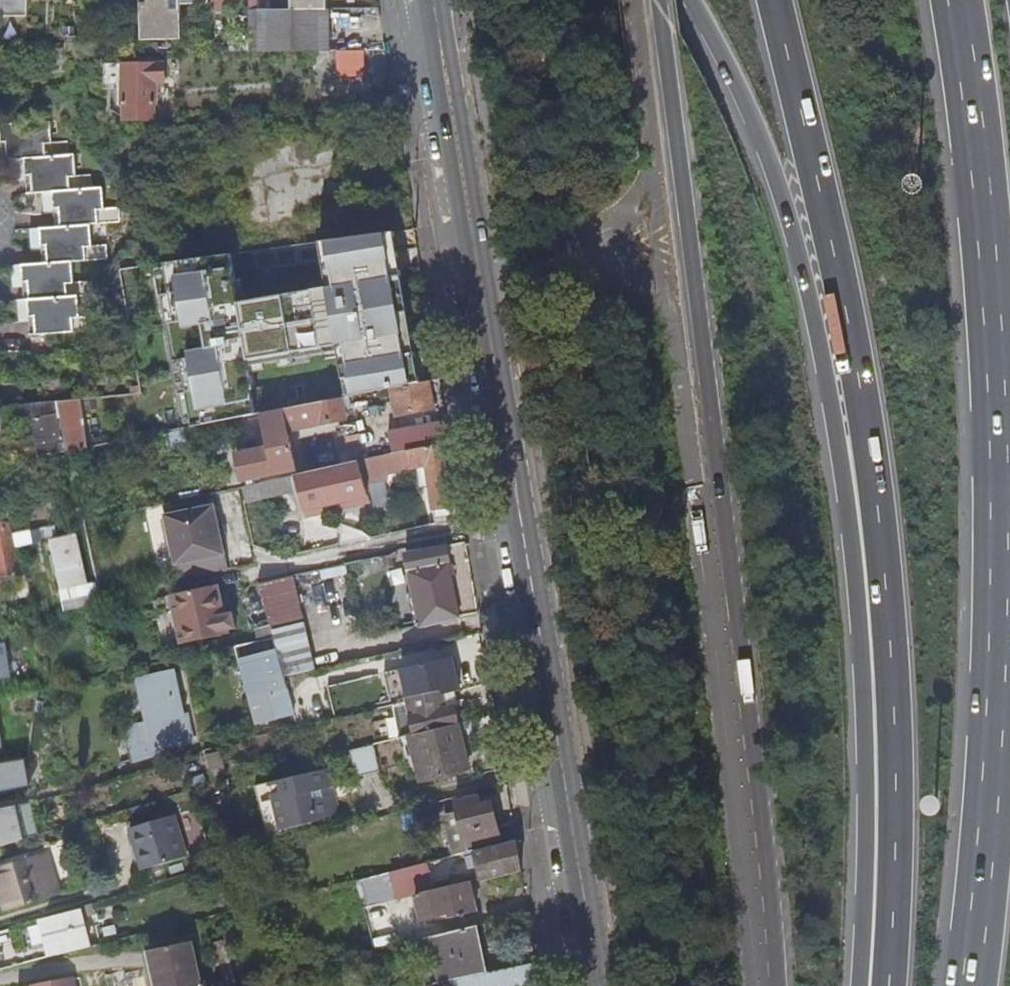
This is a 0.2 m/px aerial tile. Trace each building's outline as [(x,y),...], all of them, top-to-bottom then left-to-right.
[(4,11),(30,11),(30,0),(4,0),(4,11)] [(210,5),(210,0),(144,0),(141,17),(146,16),(146,35),(141,35),(141,41),(181,40),(181,5),(210,5)] [(210,14),(228,13),(228,0),(210,0),(210,5),(210,14)] [(250,11),(327,9),(327,0),(250,0),(250,11)] [(330,52),(327,9),(250,11),(249,34),(249,36),(249,52),(330,52)] [(231,34),(231,53),(249,52),(249,36),(249,34),(231,34)] [(366,77),(365,53),(338,55),(338,78),(366,77)] [(124,83),(125,62),(106,62),(106,83),(124,83)] [(166,62),(125,62),(124,83),(124,105),(126,121),(155,121),(158,93),(166,87),(166,62)] [(2,123),(4,145),(38,142),(39,155),(48,155),(47,141),(54,140),(53,118),(2,123)] [(348,131),(228,147),(238,230),(359,215),(348,131)] [(4,145),(6,158),(8,156),(16,156),(39,155),(38,142),(4,145)] [(77,152),(70,153),(48,155),(39,155),(27,156),(28,178),(60,175),(61,190),(73,189),(72,174),(78,174),(77,152)] [(27,156),(16,157),(18,180),(28,178),(27,156)] [(28,178),(29,192),(44,191),(54,190),(61,190),(60,175),(28,178)] [(73,189),(61,190),(54,190),(55,212),(87,209),(88,224),(91,223),(99,223),(98,208),(105,208),(103,186),(73,189)] [(54,190),(44,191),(46,213),(55,212),(54,190)] [(55,212),(56,226),(88,224),(87,209),(55,212)] [(75,247),(76,259),(86,258),(85,245),(92,245),(91,223),(88,224),(56,226),(41,228),(43,249),(75,247)] [(41,228),(31,229),(32,250),(43,249),(41,228)] [(396,233),(383,234),(386,260),(400,258),(396,233)] [(383,234),(320,243),(323,268),(386,260),(383,234)] [(43,262),(72,259),(76,259),(75,247),(43,249),(43,262)] [(73,280),(72,261),(22,265),(24,285),(56,282),(57,295),(28,298),(28,300),(68,296),(66,281),(73,280)] [(24,285),(22,265),(11,266),(13,286),(24,285)] [(151,271),(150,266),(118,270),(122,294),(178,287),(175,268),(151,271)] [(178,287),(122,294),(122,297),(130,341),(251,326),(245,278),(178,287)] [(56,282),(24,285),(25,298),(28,298),(57,295),(56,282)] [(400,285),(344,293),(346,314),(355,312),(360,349),(408,342),(400,285)] [(77,296),(68,296),(28,300),(30,320),(63,317),(64,330),(73,329),(73,316),(79,316),(77,296)] [(30,320),(28,300),(18,301),(19,320),(30,320)] [(31,333),(64,330),(63,317),(30,320),(31,333)] [(434,400),(430,382),(392,389),(396,412),(390,414),(391,419),(432,411),(432,400),(434,400)] [(258,383),(220,391),(226,420),(271,411),(264,406),(258,407),(257,402),(262,401),(258,383)] [(341,399),(263,415),(270,449),(274,469),(294,465),(288,432),(345,420),(341,399)] [(90,449),(83,400),(61,402),(65,420),(70,420),(69,437),(63,438),(56,408),(41,411),(46,442),(40,444),(43,457),(90,449)] [(451,443),(448,422),(343,444),(347,465),(445,444),(451,443)] [(19,462),(14,437),(0,440),(0,463),(0,465),(19,462)] [(347,465),(242,487),(245,505),(287,498),(315,493),(319,522),(369,512),(364,491),(386,487),(383,476),(415,469),(420,488),(429,487),(435,523),(455,519),(445,444),(347,465)] [(274,469),(270,449),(237,456),(242,482),(275,475),(274,469)] [(287,498),(245,505),(249,529),(292,522),(287,498)] [(167,515),(181,580),(230,570),(216,505),(167,515)] [(11,521),(0,521),(0,578),(16,577),(9,538),(14,537),(11,521)] [(34,533),(17,537),(20,549),(37,545),(34,533)] [(24,577),(14,537),(9,538),(16,577),(24,577)] [(77,537),(57,541),(67,591),(87,587),(77,537)] [(422,627),(460,617),(446,548),(408,556),(422,627)] [(258,585),(274,639),(287,678),(317,671),(290,577),(258,585)] [(182,641),(237,630),(228,580),(172,591),(182,641)] [(274,639),(232,649),(236,664),(240,663),(246,661),(255,699),(250,701),(256,726),(287,718),(285,713),(295,711),(287,678),(274,639)] [(246,661),(240,663),(250,701),(255,699),(246,661)] [(402,666),(388,668),(393,700),(407,697),(402,666)] [(177,674),(144,682),(155,723),(132,728),(140,758),(193,743),(177,674)] [(395,707),(403,739),(416,736),(459,726),(454,707),(446,709),(443,696),(442,692),(407,700),(408,704),(395,707)] [(446,709),(454,707),(456,703),(454,693),(443,696),(446,709)] [(416,736),(420,757),(426,781),(470,771),(459,726),(416,736)] [(403,739),(402,739),(406,760),(420,757),(416,736),(403,739)] [(214,784),(220,782),(240,778),(232,746),(209,751),(205,752),(214,784)] [(357,777),(380,772),(374,746),(351,751),(357,777)] [(28,785),(24,757),(0,761),(0,789),(28,785)] [(333,768),(270,783),(281,830),(319,821),(339,815),(335,797),(329,798),(326,788),(337,786),(333,768)] [(281,830),(270,783),(255,787),(267,834),(281,830)] [(444,821),(454,857),(468,854),(467,848),(500,839),(491,804),(481,806),(479,798),(455,804),(459,818),(444,821)] [(440,807),(444,821),(459,818),(455,804),(440,807)] [(17,807),(0,810),(0,847),(25,840),(17,807)] [(175,816),(132,829),(143,869),(186,856),(175,816)] [(522,872),(517,841),(474,852),(482,881),(522,872)] [(2,913),(61,895),(47,852),(0,868),(0,906),(2,913)] [(392,868),(358,879),(378,942),(425,928),(417,900),(403,904),(392,868)] [(443,883),(433,885),(434,891),(445,888),(443,883)] [(435,892),(434,892),(418,896),(424,920),(439,917),(440,921),(477,912),(470,884),(445,890),(435,892)] [(54,957),(92,948),(85,920),(97,914),(93,903),(82,907),(83,911),(45,920),(54,957)] [(0,933),(0,947),(22,941),(18,928),(0,933)] [(487,974),(477,928),(433,938),(443,983),(458,980),(487,974)] [(207,983),(202,984),(194,942),(151,951),(158,985),(208,985),(207,983)] [(214,946),(221,967),(231,964),(224,944),(214,946)] [(221,967),(227,985),(238,985),(231,964),(221,967)] [(531,981),(528,966),(516,968),(519,984),(531,981)] [(487,974),(490,985),(509,985),(519,984),(516,968),(487,974)] [(487,974),(458,980),(459,985),(490,985),(487,974)] [(70,976),(12,982),(13,985),(71,985),(70,976)]
